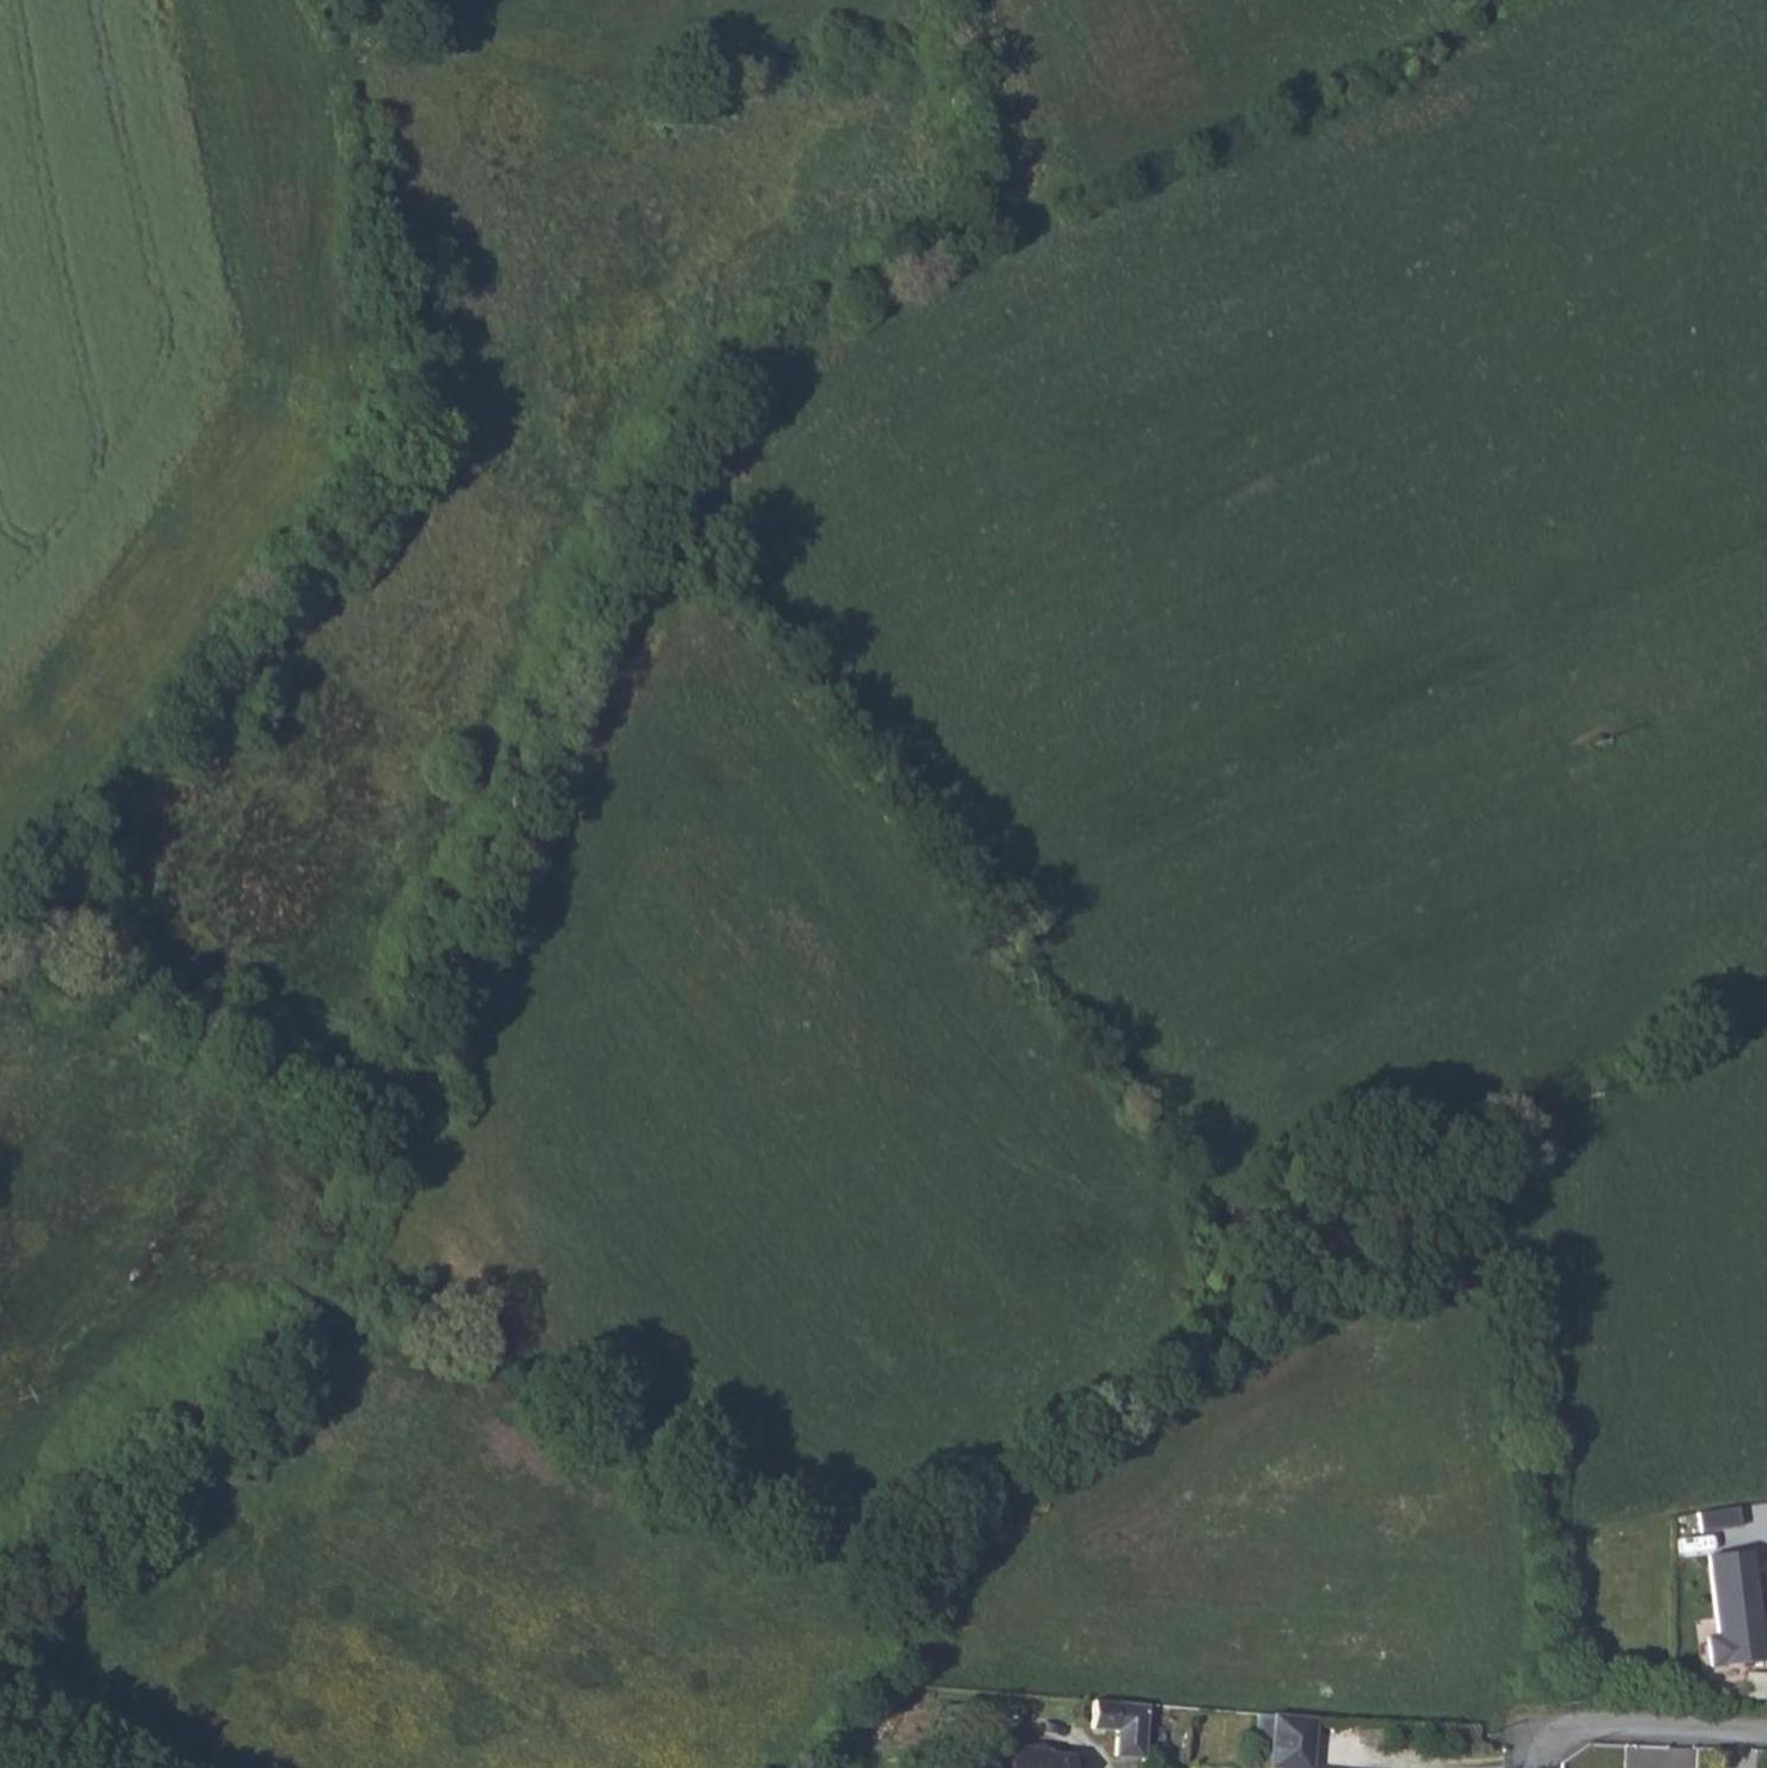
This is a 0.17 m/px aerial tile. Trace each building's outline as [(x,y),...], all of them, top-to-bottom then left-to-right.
[(1743,1508),(1675,1511),(1677,1551),(1745,1547),(1743,1508)] [(1758,1550),(1713,1557),(1726,1638),(1707,1640),(1712,1669),(1766,1660),(1766,1609),(1758,1550)] [(1144,1705),(1099,1701),(1097,1726),(1123,1729),(1121,1755),(1148,1757),(1152,1706),(1144,1705)] [(1273,1714),(1269,1767),(1310,1767),(1313,1717),(1273,1714)] [(1050,1749),(1012,1746),(1011,1767),(1072,1767),(1073,1754),(1050,1753),(1050,1749)]
